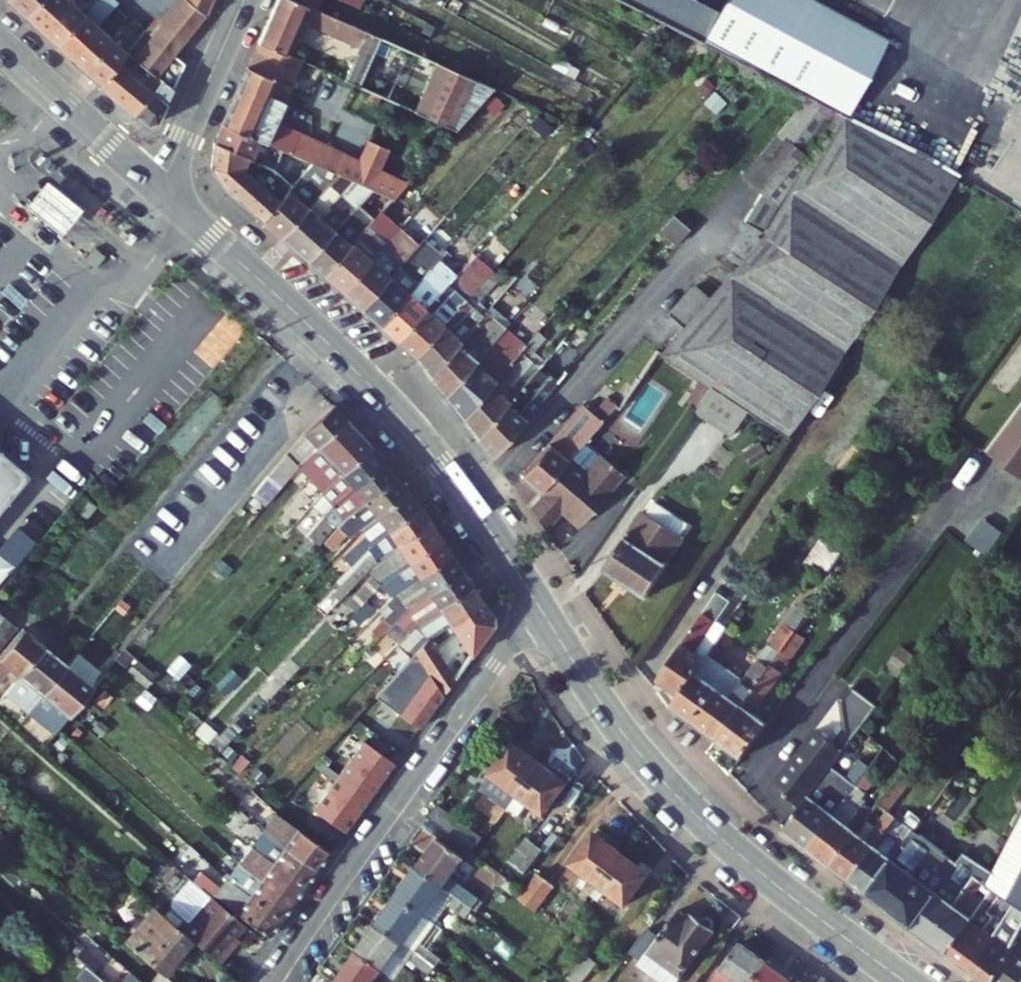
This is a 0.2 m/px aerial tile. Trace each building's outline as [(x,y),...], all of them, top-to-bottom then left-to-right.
[(21,12),(32,0),(8,0),(21,12)] [(21,12),(52,41),(82,8),(74,0),(32,0),(21,12)] [(52,41),(96,79),(119,55),(126,46),(98,21),(117,0),(90,0),(82,8),(52,41)] [(160,17),(181,34),(205,0),(174,0),(160,17)] [(492,84),(424,54),(300,0),(278,0),(258,43),(284,54),(296,22),(357,49),(341,80),(453,129),(492,84)] [(424,54),(429,37),(350,3),(342,0),(300,0),(424,54)] [(951,168),(958,172),(1006,82),(1020,90),(1020,0),(688,0),(687,0),(628,0),(697,36),(801,88),(718,192),(726,197),(740,176),(753,185),(736,217),(752,226),(771,194),(776,195),(753,232),(698,298),(677,324),(655,351),(711,384),(751,407),(786,428),(951,168)] [(149,30),(169,49),(181,34),(160,17),(149,30)] [(635,29),(620,47),(633,54),(648,35),(635,29)] [(149,30),(132,51),(149,66),(154,70),(169,49),(149,30)] [(303,63),(284,54),(258,43),(224,119),(256,134),(275,142),(278,144),(285,147),(311,158),(339,171),(369,185),(394,196),(408,180),(378,166),(388,145),(369,135),(359,156),(279,118),(303,63)] [(169,49),(154,70),(160,76),(129,108),(143,121),(157,117),(181,60),(169,49)] [(119,55),(96,79),(129,108),(160,76),(154,70),(149,66),(141,75),(119,55)] [(243,152),(248,154),(256,134),(224,119),(218,140),(243,152)] [(245,171),(242,162),(243,152),(218,140),(208,173),(263,222),(288,189),(277,179),(269,188),(245,171)] [(266,163),(275,167),(285,147),(278,144),(275,142),(266,163)] [(301,171),(323,190),(326,186),(339,171),(311,158),(301,171)] [(369,185),(339,171),(326,186),(351,207),(369,185)] [(52,185),(31,210),(59,232),(79,207),(52,185)] [(369,185),(351,207),(370,224),(394,196),(369,185)] [(267,226),(292,193),(288,189),(263,222),(267,226)] [(292,193),(267,226),(281,239),(308,207),(292,193)] [(394,196),(370,224),(364,230),(324,276),(328,279),(343,293),(395,230),(385,223),(403,201),(394,196)] [(328,207),(318,217),(308,207),(281,239),(306,261),(341,218),(328,207)] [(364,230),(344,215),(341,218),(306,261),(324,276),(364,230)] [(409,253),(415,246),(395,230),(343,293),(361,309),(409,253)] [(130,233),(123,242),(130,247),(137,238),(130,233)] [(378,325),(426,268),(409,253),(361,309),(378,325)] [(500,269),(493,263),(462,300),(414,358),(419,363),(429,375),(498,293),(489,283),(500,269)] [(426,268),(378,325),(395,339),(442,282),(426,268)] [(414,358),(462,300),(442,282),(395,339),(399,343),(414,358)] [(698,298),(680,284),(657,312),(677,324),(698,298)] [(513,310),(498,293),(429,375),(444,394),(513,310)] [(460,414),(531,329),(513,310),(444,394),(460,414)] [(531,329),(460,414),(477,435),(514,390),(542,356),(532,343),(550,321),(543,315),(531,329)] [(564,330),(542,356),(514,390),(477,435),(492,457),(567,366),(562,360),(577,341),(564,330)] [(751,407),(711,384),(694,409),(735,433),(751,407)] [(589,410),(599,418),(613,401),(603,393),(589,410)] [(1019,476),(1020,474),(1020,394),(982,449),(1019,476)] [(332,399),(268,470),(282,483),(298,465),(344,412),(332,399)] [(582,402),(519,479),(538,493),(563,462),(599,418),(589,410),(582,402)] [(314,478),(359,428),(344,412),(298,465),(314,478)] [(359,428),(314,478),(326,490),(370,441),(359,428)] [(230,458),(246,439),(240,434),(225,453),(230,458)] [(330,514),(384,457),(370,441),(326,490),(323,493),(316,501),(330,514)] [(597,455),(580,475),(563,462),(538,493),(527,506),(540,525),(554,507),(585,530),(612,494),(606,490),(619,472),(597,455)] [(342,526),(395,471),(384,457),(330,514),(342,526)] [(0,459),(0,502),(21,476),(0,459)] [(365,528),(407,485),(395,471),(342,526),(328,541),(338,550),(352,535),(355,538),(365,528)] [(356,561),(419,501),(407,485),(365,528),(346,551),(356,561)] [(66,503),(80,515),(84,518),(94,507),(75,492),(66,503)] [(375,569),(430,514),(419,501),(356,561),(334,584),(347,596),(375,569)] [(643,512),(606,572),(648,597),(686,539),(680,535),(687,524),(654,504),(648,515),(643,512)] [(390,577),(440,529),(430,514),(375,569),(377,571),(352,597),(361,606),(390,577)] [(995,548),(1004,537),(984,522),(968,543),(971,545),(979,535),(995,548)] [(401,593),(451,545),(440,529),(390,577),(401,593)] [(988,558),(995,548),(979,535),(971,545),(988,558)] [(451,545),(401,593),(411,608),(461,559),(451,545)] [(461,559),(411,608),(421,622),(473,576),(461,559)] [(473,576),(421,622),(403,641),(417,654),(484,591),(473,576)] [(493,617),(494,606),(484,591),(417,654),(405,667),(414,677),(428,664),(445,686),(464,658),(459,652),(452,661),(442,649),(461,630),(472,647),(493,617)] [(16,622),(0,609),(0,642),(16,622)] [(713,622),(702,616),(660,682),(683,695),(697,673),(706,659),(695,651),(713,622)] [(19,668),(44,638),(25,622),(0,652),(19,668)] [(782,624),(730,698),(716,687),(693,721),(716,738),(791,630),(782,624)] [(750,711),(802,638),(791,630),(716,738),(743,757),(768,722),(750,711)] [(19,668),(6,685),(28,703),(67,656),(44,638),(19,668)] [(67,656),(28,703),(46,719),(60,703),(68,709),(71,705),(103,667),(76,645),(67,656)] [(421,720),(445,686),(428,664),(414,677),(405,667),(381,692),(421,720)] [(693,721),(716,687),(697,673),(683,695),(675,708),(693,721)] [(774,783),(802,804),(806,798),(862,725),(878,703),(850,682),(840,695),(847,727),(836,742),(816,727),(774,783)] [(60,703),(46,719),(54,725),(68,709),(60,703)] [(372,790),(396,755),(366,734),(341,769),(372,790)] [(532,747),(524,741),(491,789),(522,813),(533,798),(552,771),(529,753),(532,747)] [(317,804),(347,825),(372,790),(341,769),(317,804)] [(576,778),(571,785),(552,771),(533,798),(560,818),(584,784),(576,778)] [(802,804),(784,828),(809,849),(855,790),(841,780),(835,792),(827,789),(815,806),(806,798),(802,804)] [(855,790),(809,849),(831,867),(856,835),(848,830),(865,807),(856,802),(861,794),(855,790)] [(333,845),(280,806),(268,824),(320,864),(333,845)] [(436,824),(460,841),(470,827),(445,810),(436,824)] [(856,835),(831,867),(852,883),(895,823),(884,816),(866,841),(856,835)] [(852,883),(861,891),(867,896),(910,835),(895,823),(852,883)] [(308,881),(320,864),(268,824),(255,841),(308,881)] [(460,841),(482,856),(491,843),(470,827),(460,841)] [(617,833),(611,828),(573,877),(606,900),(615,888),(637,859),(612,841),(617,833)] [(956,868),(966,875),(973,881),(984,888),(992,894),(994,891),(1020,841),(1020,831),(994,881),(960,857),(952,867),(956,868)] [(867,896),(907,926),(912,931),(935,898),(956,868),(952,867),(933,852),(910,835),(867,896)] [(558,852),(543,840),(523,867),(539,878),(558,852)] [(308,881),(255,841),(243,858),(249,862),(265,874),(297,897),(308,881)] [(994,891),(1011,904),(1020,912),(1020,841),(994,891)] [(472,872),(444,850),(426,874),(468,904),(474,896),(463,886),(472,872)] [(297,897),(265,874),(249,862),(243,858),(232,874),(237,878),(253,890),(286,914),(297,897)] [(660,864),(653,871),(637,859),(615,888),(640,907),(666,869),(660,864)] [(935,898),(912,931),(930,944),(973,881),(966,875),(956,868),(935,898)] [(286,914),(253,890),(237,878),(232,874),(219,892),(274,930),(286,914)] [(468,904),(426,874),(405,904),(435,927),(449,906),(461,914),(468,904)] [(573,889),(554,875),(537,900),(555,913),(573,889)] [(234,942),(251,922),(221,898),(197,879),(180,900),(184,910),(198,922),(192,929),(196,932),(227,958),(237,945),(234,942)] [(973,881),(930,944),(947,956),(971,922),(963,915),(984,888),(973,881)] [(178,917),(158,901),(130,936),(163,964),(167,968),(196,932),(192,929),(178,917)] [(435,927),(405,904),(384,933),(449,980),(456,971),(433,954),(446,934),(435,927)] [(1011,904),(1004,915),(1020,928),(1020,912),(1011,904)] [(198,922),(184,910),(178,917),(192,929),(198,922)] [(671,945),(660,936),(639,964),(650,973),(665,953),(700,980),(733,933),(725,926),(726,922),(715,913),(712,916),(708,913),(704,919),(695,913),(671,945)] [(978,914),(971,922),(947,956),(965,971),(985,942),(975,937),(987,919),(978,914)] [(985,942),(965,971),(981,981),(992,981),(1013,943),(1018,934),(1005,931),(994,948),(985,942)] [(384,933),(364,962),(392,981),(414,981),(420,974),(430,981),(448,981),(449,980),(384,933)] [(93,962),(101,952),(83,937),(75,946),(93,962)] [(1013,943),(992,981),(1020,981),(1020,949),(1013,943)] [(758,946),(734,981),(775,981),(787,966),(758,946)] [(606,955),(584,981),(602,981),(616,963),(606,955)] [(150,980),(128,960),(112,978),(116,981),(153,981),(150,980)] [(364,962),(349,981),(392,981),(364,962)] [(112,978),(96,964),(88,974),(97,981),(116,981),(112,978)] [(167,968),(163,964),(150,980),(153,981),(184,981),(167,968)] [(787,966),(775,981),(809,981),(787,966)]
